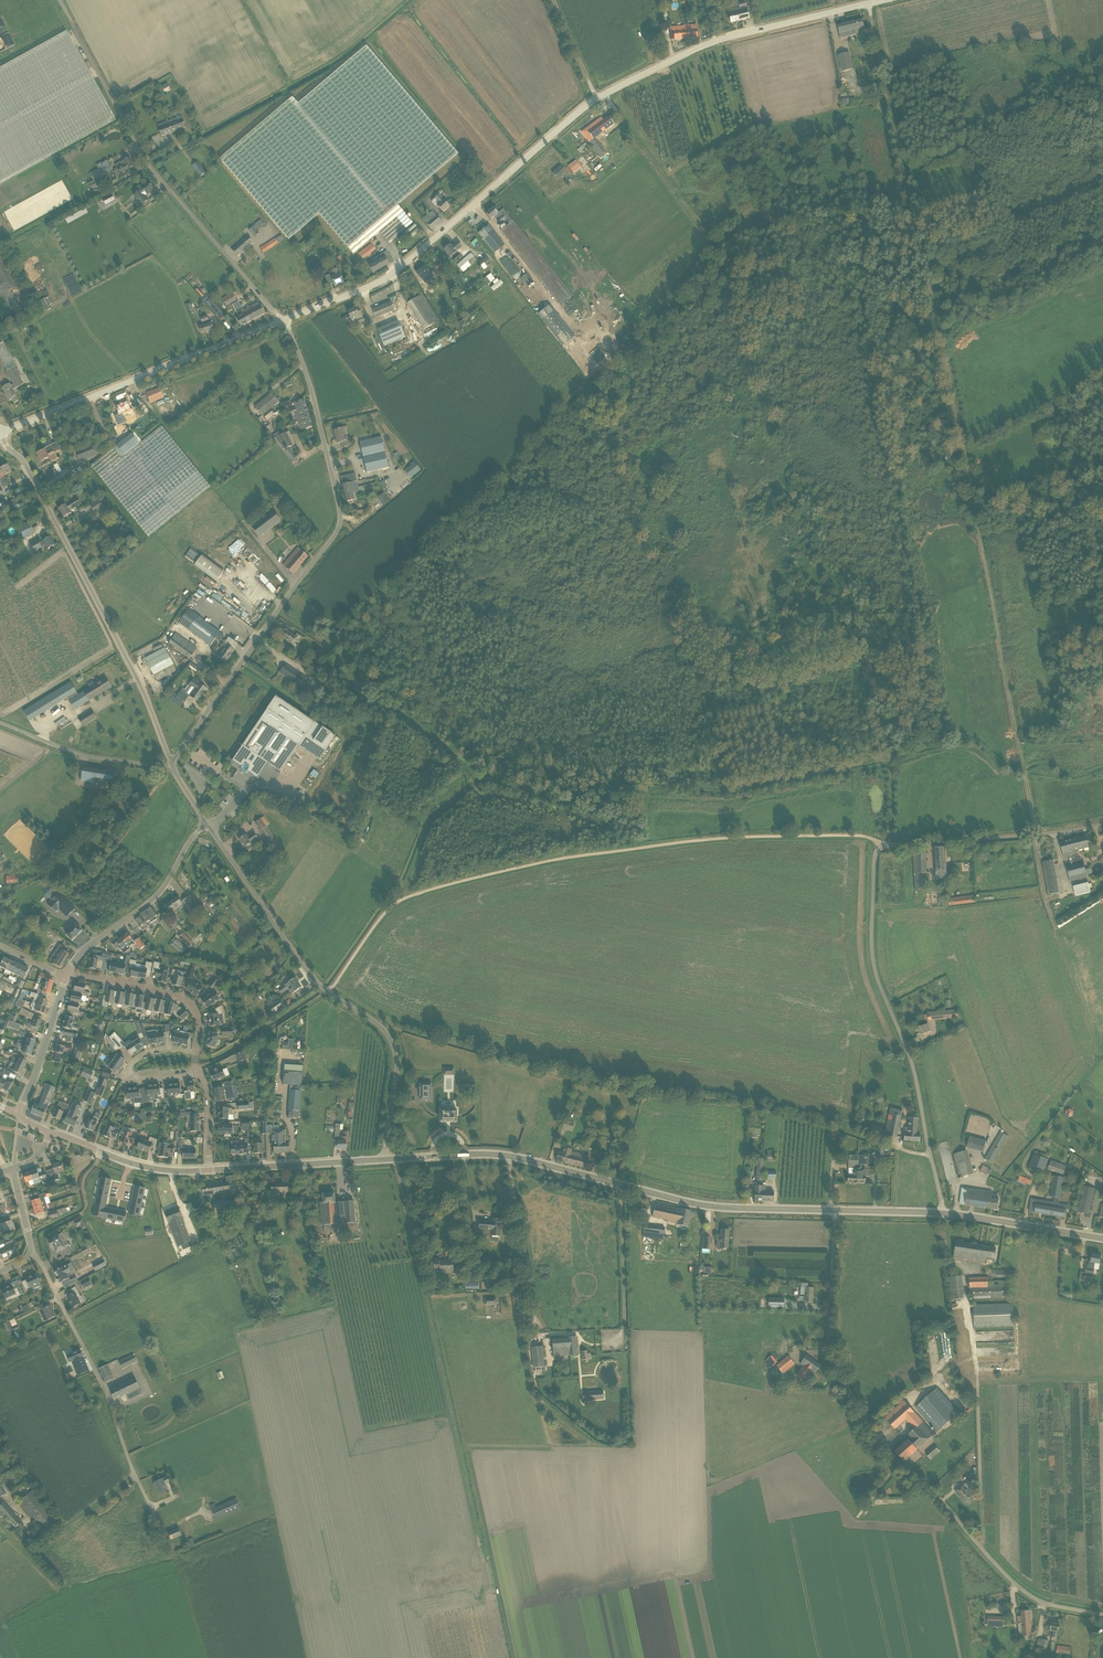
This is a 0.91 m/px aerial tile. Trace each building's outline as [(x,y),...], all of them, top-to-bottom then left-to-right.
[(731,23),(749,18),(747,6),(733,10),(734,13),(729,15),(731,23)] [(862,19),(838,25),(841,38),(860,33),(859,29),(864,28),(862,19)] [(696,25),(684,26),(685,31),(683,31),(684,39),(698,38),(696,25)] [(671,40),(684,39),(683,31),(685,31),(684,26),(670,27),(671,40)] [(646,34),(650,43),(664,37),(660,28),(646,34)] [(0,68),(0,184),(116,120),(66,31),(0,68)] [(389,243),(413,223),(398,205),(458,154),(366,46),(298,104),(292,97),(220,158),(289,239),(319,214),(354,254),(380,232),(389,243)] [(839,56),(843,71),(853,69),(849,53),(839,56)] [(840,95),(844,105),(850,104),(847,93),(840,95)] [(161,137),(186,128),(183,119),(181,116),(157,125),(161,137)] [(604,152),(594,139),(614,124),(608,117),(603,120),(601,117),(582,131),(589,142),(600,156),(604,152)] [(128,169),(134,166),(129,158),(123,161),(124,161),(122,162),(120,162),(116,165),(116,167),(117,168),(114,171),(114,173),(116,175),(117,176),(121,174),(121,173),(128,169)] [(91,175),(91,176),(93,180),(113,169),(108,160),(103,163),(101,162),(96,165),(99,170),(91,175)] [(573,173),(581,167),(576,161),(569,166),(573,173)] [(201,176),(206,172),(198,162),(193,166),(201,176)] [(560,166),(552,173),(558,180),(566,172),(560,166)] [(147,195),(152,191),(151,189),(153,188),(149,183),(143,188),(140,185),(136,188),(139,191),(135,194),(144,204),(149,200),(145,196),(147,194),(147,195)] [(100,200),(103,206),(112,201),(109,195),(100,200)] [(437,206),(443,212),(450,207),(444,200),(443,200),(439,195),(434,199),(439,204),(437,206)] [(506,219),(503,215),(501,217),(498,214),(493,208),(486,213),(491,219),(494,217),(500,223),(501,223),(503,221),(506,219)] [(424,219),(428,225),(432,229),(441,221),(433,212),(424,219)] [(262,214),(254,221),(262,230),(270,224),(262,214)] [(517,222),(501,235),(580,333),(592,323),(517,229),(520,226),(517,222)] [(404,233),(411,239),(421,230),(415,223),(404,233)] [(483,238),(493,230),(489,225),(479,233),(483,238)] [(255,237),(259,233),(253,226),(249,230),(255,237)] [(493,230),(483,238),(494,253),(504,245),(493,230)] [(282,235),(260,246),(263,251),(285,241),(282,235)] [(247,236),(232,249),(238,256),(253,242),(247,236)] [(462,247),(458,242),(452,247),(450,245),(444,250),(450,257),(456,252),(462,247)] [(372,243),(359,253),(363,259),(368,255),(369,256),(371,254),(371,253),(376,249),(372,243)] [(369,266),(374,274),(389,265),(393,262),(387,251),(372,259),(374,263),(369,266)] [(29,302),(4,253),(0,255),(0,289),(12,311),(29,302)] [(471,253),(461,262),(458,264),(463,271),(477,260),(471,253)] [(337,257),(343,266),(347,263),(342,254),(337,257)] [(486,256),(478,262),(484,270),(492,263),(486,256)] [(450,275),(441,264),(434,269),(443,280),(450,275)] [(420,276),(423,279),(426,282),(433,276),(430,273),(425,266),(420,270),(420,269),(416,272),(420,276)] [(253,268),(249,271),(255,277),(259,274),(253,268)] [(331,278),(334,286),(343,282),(340,274),(339,275),(337,268),(332,270),(335,277),(331,278)] [(534,282),(527,273),(520,278),(527,288),(534,282)] [(223,299),(227,306),(237,300),(232,293),(228,295),(229,296),(225,298),(223,299)] [(425,329),(431,326),(438,321),(421,295),(407,303),(424,330),(425,329)] [(49,296),(39,301),(44,312),(51,309),(49,305),(52,303),(49,296)] [(206,302),(216,315),(221,311),(211,298),(206,302)] [(252,311),(256,318),(265,313),(261,305),(260,306),(258,302),(247,308),(246,308),(249,312),(252,311)] [(394,310),(391,302),(372,310),(376,318),(394,310)] [(543,321),(562,346),(574,336),(550,305),(538,315),(543,321)] [(237,318),(241,326),(247,323),(243,315),(245,314),(243,310),(242,308),(242,307),(236,311),(237,313),(239,317),(237,318)] [(243,315),(247,323),(256,318),(252,311),(249,312),(246,308),(243,310),(245,314),(243,315)] [(352,320),(352,319),(355,317),(356,320),(357,324),(364,321),(359,309),(357,310),(356,308),(348,312),(349,315),(345,317),(348,322),(352,320)] [(201,333),(205,331),(206,333),(214,330),(211,323),(210,319),(208,319),(207,316),(200,318),(202,323),(203,325),(199,327),(201,333)] [(405,337),(400,323),(398,320),(377,330),(378,332),(384,346),(405,337)] [(2,388),(9,400),(12,399),(14,403),(19,400),(13,390),(16,388),(24,384),(15,366),(17,365),(4,342),(0,344),(0,357),(7,370),(7,371),(14,384),(11,386),(10,384),(2,388)] [(151,402),(163,397),(159,389),(147,394),(151,402)] [(262,416),(271,409),(279,402),(272,393),(255,407),(262,416)] [(289,413),(294,411),(299,409),(299,411),(307,408),(304,399),(294,403),(291,404),(290,401),(281,404),(283,409),(287,407),(287,408),(289,413)] [(118,425),(127,422),(125,418),(135,414),(133,409),(131,410),(127,401),(123,403),(123,404),(116,407),(119,414),(115,416),(118,425)] [(310,417),(307,408),(299,411),(299,409),(294,411),(295,414),(298,422),(302,420),(310,417)] [(263,415),(266,419),(274,414),(270,409),(263,415)] [(302,420),(298,422),(298,425),(299,424),(301,430),(305,429),(313,426),(310,417),(302,420)] [(112,448),(99,458),(91,465),(149,536),(211,486),(163,427),(162,426),(139,444),(132,434),(120,443),(113,449),(112,448)] [(343,428),(334,430),(337,443),(341,442),(342,448),(349,446),(347,437),(346,437),(343,428)] [(285,449),(295,444),(293,438),(290,440),(287,432),(284,434),(283,432),(284,432),(283,430),(274,434),(275,438),(282,447),(283,446),(285,449)] [(384,447),(382,436),(359,442),(362,453),(384,447)] [(85,450),(80,453),(86,461),(100,451),(95,443),(91,446),(92,448),(86,452),(85,450)] [(44,450),(37,453),(41,461),(49,457),(55,454),(52,450),(55,449),(53,444),(44,449),(44,450)] [(294,461),(300,456),(297,453),(295,455),(289,447),(286,450),(294,461)] [(384,447),(362,453),(367,472),(389,467),(384,447)] [(415,462),(404,470),(410,478),(421,470),(415,462)] [(59,473),(61,471),(62,471),(60,467),(57,463),(56,464),(54,466),(55,467),(57,470),(58,473),(59,473)] [(12,472),(8,465),(1,468),(0,469),(0,474),(3,472),(5,476),(12,472)] [(355,473),(340,477),(344,492),(352,490),(352,488),(358,487),(355,473)] [(359,492),(359,491),(365,490),(364,485),(358,487),(352,488),(352,490),(344,492),(346,502),(355,500),(355,499),(359,498),(357,492),(359,492)] [(383,493),(377,498),(382,504),(389,499),(383,493)] [(58,509),(64,518),(72,513),(70,511),(81,504),(78,497),(66,504),(58,509)] [(11,504),(14,510),(22,506),(19,500),(11,504)] [(106,510),(100,500),(90,505),(96,515),(106,510)] [(273,511),(256,525),(262,534),(280,520),(273,511)] [(23,537),(33,532),(30,524),(20,529),(23,537)] [(48,549),(55,545),(51,536),(39,543),(37,538),(30,542),(34,551),(45,545),(48,549)] [(227,550),(234,557),(245,545),(238,538),(227,550)] [(191,548),(185,555),(195,562),(200,555),(191,548)] [(283,565),(293,574),(308,556),(301,550),(301,551),(298,548),(293,554),(283,565)] [(195,565),(212,578),(217,581),(224,572),(202,555),(195,565)] [(106,580),(111,586),(129,571),(124,565),(106,580)] [(199,589),(197,593),(204,599),(207,595),(199,589)] [(131,594),(118,605),(124,612),(137,601),(131,594)] [(210,646),(220,633),(189,609),(179,623),(210,646)] [(288,641),(291,644),(294,641),(295,641),(299,643),(301,640),(288,631),(284,638),(288,641)] [(169,643),(190,659),(197,649),(176,634),(169,643)] [(219,656),(226,662),(232,654),(234,651),(233,651),(234,650),(233,650),(238,643),(229,637),(226,641),(227,641),(225,644),(223,643),(219,649),(223,651),(219,656)] [(167,653),(164,648),(145,658),(148,663),(154,675),(157,681),(176,670),(173,664),(167,653)] [(197,670),(198,668),(191,662),(189,664),(197,670)] [(89,700),(111,687),(106,678),(96,685),(93,681),(89,684),(91,688),(84,692),(89,700)] [(193,680),(190,684),(184,692),(181,691),(179,694),(177,697),(185,703),(189,697),(190,698),(191,697),(194,698),(193,699),(195,700),(195,699),(197,701),(201,696),(200,695),(202,693),(203,693),(206,688),(199,684),(193,680)] [(79,695),(71,682),(61,689),(67,698),(74,710),(89,700),(84,692),(79,695)] [(242,746),(269,764),(281,772),(299,746),(319,760),(336,737),(276,696),(242,746)] [(92,711),(79,719),(83,726),(96,718),(92,711)] [(268,763),(269,764),(242,746),(241,745),(242,746),(232,761),(242,767),(241,768),(242,769),(243,768),(247,771),(247,772),(247,773),(248,772),(258,778),(268,763)] [(114,782),(116,773),(83,767),(81,781),(105,785),(105,781),(114,782)] [(138,800),(112,795),(110,805),(137,809),(138,800)] [(279,844),(267,825),(269,824),(264,816),(255,822),(260,830),(259,830),(271,849),(279,844)] [(246,835),(239,839),(244,847),(251,843),(251,842),(257,838),(255,833),(248,838),(246,835)] [(1089,847),(1086,836),(1072,840),(1073,844),(1070,845),(1071,849),(1070,850),(1072,856),(1079,854),(1078,850),(1089,847)] [(1073,844),(1072,840),(1060,843),(1064,858),(1072,856),(1070,850),(1071,849),(1070,845),(1073,844)] [(947,879),(945,847),(934,848),(936,880),(947,879)] [(926,853),(913,854),(914,878),(922,877),(922,873),(927,873),(926,853)] [(1059,893),(1054,860),(1042,862),(1048,895),(1059,893)] [(1084,863),(1081,864),(1074,866),(1067,868),(1070,882),(1087,877),(1084,863)] [(6,883),(18,883),(18,875),(6,875),(6,883)] [(1091,892),(1088,882),(1073,886),(1076,896),(1091,892)] [(50,901),(52,902),(49,905),(56,912),(59,909),(67,917),(75,909),(60,894),(58,893),(50,901)] [(976,902),(975,895),(948,899),(949,905),(976,902)] [(182,904),(176,897),(166,905),(171,912),(173,915),(176,913),(177,911),(175,909),(182,904)] [(194,906),(195,906),(188,897),(182,901),(189,910),(194,906)] [(157,915),(151,907),(140,914),(142,916),(135,920),(143,932),(146,930),(147,932),(151,929),(149,927),(146,922),(150,920),(151,923),(153,921),(157,919),(155,916),(157,915)] [(166,929),(170,927),(164,918),(161,921),(166,929)] [(69,930),(66,934),(72,940),(81,930),(75,924),(72,927),(70,926),(67,929),(69,930)] [(178,936),(179,937),(180,937),(178,938),(181,941),(186,945),(189,942),(191,939),(181,931),(178,936)] [(128,933),(122,938),(130,947),(133,945),(136,945),(140,949),(145,945),(139,938),(134,942),(128,933)] [(130,948),(130,947),(122,938),(116,942),(121,948),(120,949),(124,954),(130,948)] [(60,968),(69,954),(62,950),(64,947),(60,944),(49,960),(53,962),(53,963),(60,968)] [(116,973),(118,964),(111,963),(112,956),(108,955),(107,964),(110,964),(109,972),(116,973)] [(0,964),(0,967),(5,969),(10,960),(4,958),(4,957),(3,957),(0,964)] [(89,965),(90,965),(89,968),(96,969),(97,968),(102,969),(103,961),(98,960),(92,958),(91,961),(90,961),(89,965)] [(125,965),(118,964),(116,973),(124,975),(125,967),(129,968),(130,960),(126,959),(125,965)] [(16,963),(10,960),(5,969),(11,972),(16,963)] [(130,960),(129,968),(132,969),(131,976),(138,978),(140,968),(135,967),(136,961),(130,960)] [(153,963),(147,962),(146,962),(145,969),(140,968),(138,978),(146,979),(147,972),(151,972),(153,963)] [(152,973),(156,974),(155,977),(159,978),(158,981),(166,983),(169,972),(161,970),(162,968),(159,968),(160,963),(154,962),(152,973)] [(21,966),(16,963),(11,972),(17,975),(21,966)] [(23,978),(28,969),(27,969),(21,966),(17,975),(23,978)] [(216,976),(222,969),(213,967),(212,972),(212,973),(216,976)] [(175,976),(172,985),(176,986),(177,987),(179,987),(180,987),(181,987),(183,977),(180,976),(179,975),(180,971),(172,969),(171,975),(175,976)] [(40,973),(38,977),(41,978),(39,984),(44,986),(44,985),(51,988),(53,981),(46,979),(45,979),(46,975),(47,975),(40,973)] [(295,991),(301,987),(295,978),(289,982),(288,980),(283,983),(284,985),(279,989),(282,993),(288,989),(286,988),(291,985),(295,991)] [(213,989),(217,984),(219,982),(215,979),(209,986),(213,989)] [(1,985),(10,989),(12,986),(3,981),(2,984),(0,983),(0,987),(1,985)] [(197,996),(202,987),(192,981),(187,990),(197,996)] [(73,990),(73,993),(82,996),(89,997),(90,993),(86,992),(85,990),(86,986),(76,984),(74,990),(73,990)] [(37,990),(49,994),(51,988),(44,985),(44,986),(42,989),(38,988),(37,990)] [(112,1008),(114,991),(108,990),(107,996),(104,995),(102,1006),(108,1007),(108,1003),(112,1004),(112,1008)] [(122,1009),(124,993),(118,992),(117,997),(114,997),(115,991),(114,991),(112,1008),(117,1008),(118,1005),(122,1005),(122,1009)] [(212,1006),(220,1000),(215,991),(206,997),(206,998),(202,1000),(207,1008),(211,1005),(212,1006)] [(32,1003),(45,1007),(47,1001),(39,998),(39,999),(38,998),(39,995),(31,992),(29,996),(34,998),(32,1003)] [(70,1000),(70,1003),(79,1005),(86,1007),(87,1003),(83,1002),(82,1000),(82,996),(73,993),(71,1000),(70,1000)] [(132,1011),(134,994),(128,993),(127,999),(124,998),(125,993),(124,993),(122,1009),(127,1010),(128,1006),(132,1007),(131,1011),(132,1011)] [(141,1014),(144,996),(138,995),(137,1000),(133,1000),(134,994),(132,1011),(136,1011),(137,1013),(141,1014)] [(151,1015),(155,1000),(148,998),(147,1003),(143,1002),(144,996),(141,1014),(146,1015),(147,1011),(151,1012),(151,1014),(151,1015)] [(161,1013),(164,1001),(158,999),(157,1005),(154,1004),(155,1000),(151,1015),(156,1016),(157,1012),(161,1013)] [(174,1004),(168,1002),(167,1007),(163,1006),(165,1001),(164,1001),(161,1013),(160,1017),(163,1017),(164,1014),(171,1016),(174,1004)] [(272,1014),(283,1006),(279,1001),(268,1008),(272,1014)] [(31,1010),(43,1014),(45,1007),(32,1003),(31,1003),(30,1007),(32,1008),(31,1010)] [(78,1010),(79,1005),(70,1003),(68,1010),(67,1009),(66,1013),(83,1017),(84,1012),(80,1012),(79,1010),(78,1010)] [(218,1015),(223,1014),(222,1005),(215,1009),(216,1014),(209,1015),(210,1020),(209,1020),(210,1022),(210,1026),(219,1025),(218,1015)] [(182,1021),(189,1015),(184,1009),(183,1010),(181,1007),(178,1007),(177,1011),(174,1010),(173,1014),(178,1019),(179,1017),(182,1021)] [(39,1028),(42,1017),(33,1014),(22,1009),(21,1008),(19,1013),(30,1019),(27,1028),(27,1029),(36,1031),(37,1028),(39,1028)] [(74,1018),(72,1018),(66,1016),(65,1020),(64,1023),(63,1027),(66,1028),(65,1029),(64,1029),(62,1035),(77,1038),(78,1032),(70,1031),(72,1026),(73,1026),(74,1023),(73,1022),(74,1018)] [(8,1021),(0,1017),(0,1022),(3,1023),(0,1030),(3,1031),(4,1031),(8,1021)] [(19,1031),(21,1025),(8,1021),(6,1027),(18,1031),(19,1031)] [(928,1023),(916,1029),(919,1036),(931,1031),(928,1023)] [(132,1043),(138,1052),(139,1052),(138,1052),(141,1050),(141,1049),(143,1047),(139,1040),(140,1039),(144,1037),(142,1033),(140,1029),(137,1031),(138,1034),(130,1039),(132,1043)] [(150,1045),(158,1043),(158,1044),(156,1031),(156,1030),(146,1032),(146,1031),(142,1033),(144,1037),(149,1036),(150,1045)] [(156,1031),(158,1044),(158,1043),(165,1042),(164,1033),(159,1034),(158,1030),(156,1031)] [(173,1042),(180,1044),(180,1045),(183,1032),(180,1031),(180,1034),(175,1033),(173,1042)] [(180,1045),(180,1044),(188,1045),(190,1036),(185,1035),(185,1032),(183,1032),(180,1045)] [(210,1033),(206,1046),(215,1048),(217,1043),(219,1044),(220,1040),(218,1040),(219,1035),(210,1033)] [(117,1052),(120,1049),(111,1040),(105,1034),(104,1039),(111,1046),(117,1052)] [(120,1043),(119,1042),(114,1037),(111,1040),(120,1049),(123,1046),(120,1043)] [(33,1048),(35,1040),(27,1038),(26,1042),(19,1040),(18,1043),(33,1048)] [(130,1055),(133,1054),(134,1054),(137,1053),(138,1052),(132,1043),(130,1039),(124,1043),(122,1041),(120,1043),(123,1046),(124,1048),(126,1047),(130,1055)] [(14,1046),(23,1048),(21,1052),(30,1055),(32,1048),(33,1048),(18,1043),(15,1042),(14,1046)] [(72,1047),(62,1044),(61,1046),(58,1044),(55,1052),(63,1054),(64,1050),(71,1052),(72,1047)] [(13,1057),(14,1054),(12,1053),(8,1052),(6,1051),(4,1055),(13,1057),(10,1062),(24,1068),(27,1062),(19,1058),(13,1057)] [(243,1052),(236,1055),(239,1062),(246,1060),(243,1052)] [(113,1061),(122,1067),(122,1066),(124,1064),(123,1063),(125,1060),(118,1055),(113,1061)] [(122,1067),(113,1061),(109,1067),(116,1073),(118,1070),(119,1071),(121,1068),(122,1067)] [(9,1065),(14,1067),(12,1070),(20,1075),(24,1068),(10,1062),(9,1065)] [(214,1071),(210,1073),(213,1081),(217,1080),(218,1080),(222,1079),(221,1078),(225,1076),(222,1068),(218,1070),(218,1069),(214,1070),(214,1071)] [(104,1069),(102,1076),(110,1078),(112,1071),(104,1069)] [(12,1083),(5,1080),(5,1081),(2,1079),(4,1075),(9,1077),(10,1073),(3,1070),(1,1073),(0,1075),(0,1088),(1,1089),(0,1090),(4,1092),(4,1091),(7,1092),(10,1088),(12,1083)] [(288,1118),(299,1119),(299,1111),(301,1086),(302,1086),(303,1073),(284,1071),(283,1084),(290,1085),(288,1118)] [(218,1102),(225,1100),(234,1099),(232,1086),(233,1086),(232,1081),(225,1083),(225,1087),(215,1089),(218,1102)] [(187,1082),(188,1091),(184,1091),(185,1099),(191,1099),(191,1092),(195,1092),(194,1082),(187,1082)] [(420,1087),(420,1096),(420,1100),(431,1100),(431,1084),(420,1084),(420,1087)] [(53,1093),(55,1088),(48,1085),(42,1098),(41,1101),(39,1106),(35,1104),(31,1113),(43,1118),(45,1113),(49,1102),(53,1092),(53,1093)] [(153,1086),(154,1096),(154,1099),(164,1098),(164,1095),(160,1095),(159,1085),(153,1086)] [(154,1096),(153,1086),(146,1086),(147,1094),(143,1094),(144,1102),(148,1102),(148,1096),(154,1096)] [(139,1088),(133,1089),(134,1099),(139,1098),(139,1103),(144,1102),(143,1094),(140,1094),(139,1088)] [(84,1101),(89,1102),(91,1103),(95,1093),(88,1090),(84,1101)] [(869,1099),(872,1106),(884,1100),(881,1093),(869,1099)] [(61,1103),(59,1106),(57,1105),(56,1108),(54,1113),(55,1113),(53,1117),(60,1120),(63,1112),(66,1113),(69,1105),(64,1103),(63,1104),(61,1103)] [(65,1122),(75,1126),(78,1118),(82,1108),(73,1104),(69,1114),(69,1113),(65,1122)] [(446,1106),(439,1106),(439,1114),(440,1114),(440,1122),(446,1122),(451,1122),(457,1122),(457,1110),(446,1110),(446,1106)] [(885,1135),(896,1138),(902,1110),(890,1107),(885,1135)] [(219,1108),(219,1119),(228,1119),(228,1115),(232,1115),(232,1108),(228,1108),(219,1108)] [(90,1119),(86,1128),(87,1128),(87,1130),(89,1131),(90,1130),(91,1130),(93,1131),(101,1114),(97,1112),(93,1120),(90,1119)] [(917,1118),(918,1114),(909,1114),(908,1133),(904,1133),(904,1141),(919,1142),(920,1134),(917,1133),(918,1118),(917,1118)] [(190,1131),(199,1131),(200,1116),(190,1116),(190,1131)] [(565,1119),(562,1127),(567,1128),(568,1127),(572,1128),(574,1122),(565,1119)] [(250,1121),(242,1121),(242,1126),(247,1126),(247,1130),(250,1130),(250,1121)] [(224,1137),(231,1137),(231,1135),(231,1130),(232,1130),(232,1125),(219,1124),(219,1134),(224,1134),(224,1136),(224,1137)] [(105,1130),(103,1135),(108,1137),(109,1137),(115,1139),(120,1128),(113,1126),(113,1128),(106,1125),(104,1129),(105,1130)] [(272,1125),(265,1125),(266,1134),(272,1134),(272,1144),(274,1144),(274,1153),(279,1152),(278,1129),(278,1125),(272,1125)] [(136,1135),(128,1133),(129,1128),(123,1126),(121,1132),(120,1136),(122,1137),(121,1142),(128,1145),(129,1143),(132,1144),(136,1135)] [(289,1152),(288,1143),(286,1143),(286,1129),(284,1130),(284,1128),(278,1129),(279,1152),(289,1152)] [(346,1145),(347,1144),(347,1141),(350,1141),(349,1131),(344,1132),(344,1137),(342,1137),(341,1138),(341,1141),(338,1141),(338,1149),(346,1149),(346,1145)] [(1001,1132),(995,1141),(985,1159),(993,1163),(1008,1136),(1001,1132)] [(984,1152),(987,1140),(970,1136),(967,1147),(984,1152)] [(137,1148),(149,1153),(151,1147),(155,1147),(157,1140),(150,1137),(148,1142),(140,1139),(137,1148)] [(262,1140),(259,1140),(259,1143),(254,1144),(254,1154),(263,1153),(262,1143),(262,1140)] [(173,1154),(175,1146),(170,1145),(170,1144),(169,1144),(161,1143),(159,1156),(168,1158),(169,1153),(173,1154)] [(248,1154),(248,1144),(238,1144),(238,1145),(231,1146),(231,1155),(240,1154),(244,1154),(243,1154),(248,1154)] [(568,1163),(571,1151),(572,1150),(563,1147),(562,1153),(558,1152),(556,1160),(568,1163)] [(196,1159),(196,1150),(183,1150),(183,1159),(196,1159)] [(973,1173),(968,1150),(959,1153),(954,1154),(960,1177),(965,1176),(973,1173)] [(571,1151),(568,1163),(585,1168),(587,1159),(582,1158),(583,1154),(571,1151)] [(1034,1154),(1028,1169),(1043,1174),(1048,1159),(1034,1154)] [(858,1183),(858,1164),(859,1155),(849,1155),(849,1160),(848,1160),(848,1165),(854,1165),(853,1175),(848,1175),(848,1183),(853,1183),(858,1183)] [(858,1164),(858,1183),(859,1183),(860,1183),(864,1183),(865,1183),(865,1168),(862,1168),(862,1165),(868,1165),(868,1160),(863,1160),(863,1155),(859,1155),(858,1164)] [(756,1180),(763,1180),(764,1158),(757,1158),(756,1180)] [(1051,1160),(1048,1170),(1063,1175),(1067,1166),(1051,1160)] [(53,1165),(54,1169),(46,1171),(49,1178),(50,1183),(53,1182),(53,1180),(59,1178),(57,1172),(64,1170),(62,1162),(53,1165)] [(989,1169),(983,1166),(980,1172),(987,1175),(989,1169)] [(38,1174),(37,1170),(30,1172),(33,1180),(37,1179),(40,1178),(40,1181),(47,1178),(45,1172),(38,1174)] [(29,1181),(33,1180),(30,1172),(23,1174),(26,1184),(27,1187),(30,1186),(29,1181)] [(1062,1191),(1064,1177),(1053,1175),(1050,1196),(1054,1197),(1060,1198),(1062,1191)] [(220,1181),(222,1193),(228,1192),(229,1195),(236,1193),(234,1176),(226,1177),(227,1180),(220,1181)] [(1020,1176),(1017,1181),(1023,1184),(1024,1183),(1030,1185),(1032,1181),(1020,1176)] [(99,1186),(109,1188),(111,1179),(101,1177),(99,1186)] [(222,1193),(220,1181),(202,1184),(203,1196),(222,1193)] [(774,1192),(766,1191),(766,1182),(762,1182),(762,1186),(762,1191),(762,1201),(774,1202),(774,1192)] [(276,1197),(276,1192),(282,1192),(282,1197),(287,1197),(286,1192),(288,1192),(287,1183),(272,1184),(272,1193),(270,1193),(270,1197),(276,1197)] [(145,1187),(134,1185),(132,1194),(143,1197),(145,1187)] [(99,1186),(97,1196),(107,1198),(109,1188),(99,1186)] [(1073,1211),(1089,1215),(1095,1189),(1084,1186),(1079,1207),(1074,1206),(1073,1211)] [(992,1192),(962,1188),(960,1204),(966,1205),(997,1209),(999,1199),(992,1198),(992,1192)] [(47,1192),(38,1195),(39,1199),(32,1201),(34,1208),(47,1205),(45,1198),(49,1197),(55,1195),(58,1194),(56,1189),(52,1190),(52,1191),(47,1192)] [(322,1225),(346,1223),(355,1223),(354,1201),(335,1202),(334,1193),(323,1194),(323,1202),(320,1202),(322,1225)] [(130,1204),(141,1206),(143,1197),(132,1194),(130,1204)] [(97,1196),(95,1205),(105,1207),(107,1198),(97,1196)] [(1060,1198),(1054,1197),(1053,1202),(1051,1216),(1064,1218),(1066,1209),(1059,1208),(1060,1203),(1059,1203),(1060,1198)] [(225,1203),(228,1216),(240,1214),(238,1201),(228,1202),(227,1199),(221,1200),(221,1199),(221,1200),(222,1203),(225,1203)] [(1051,1216),(1053,1202),(1031,1199),(1029,1212),(1035,1213),(1051,1216)] [(209,1218),(228,1216),(225,1203),(222,1203),(221,1200),(213,1201),(213,1204),(215,1213),(208,1214),(209,1218)] [(139,1215),(141,1206),(130,1204),(128,1213),(139,1215)] [(687,1227),(691,1211),(681,1209),(672,1207),(672,1208),(656,1204),(653,1217),(667,1220),(667,1221),(678,1224),(678,1225),(687,1227)] [(34,1208),(36,1215),(49,1211),(47,1205),(34,1208)] [(103,1217),(105,1207),(95,1205),(93,1215),(103,1217)] [(59,1217),(68,1213),(66,1208),(57,1210),(48,1213),(51,1219),(59,1217)] [(117,1210),(108,1208),(106,1218),(115,1220),(117,1210)] [(183,1217),(179,1208),(165,1213),(169,1223),(179,1246),(191,1241),(181,1218),(183,1217)] [(117,1210),(115,1220),(125,1222),(127,1212),(117,1210)] [(76,1227),(84,1222),(82,1218),(74,1222),(76,1227)] [(492,1236),(500,1236),(501,1219),(493,1219),(493,1221),(480,1220),(478,1236),(492,1237),(492,1236)] [(0,1224),(0,1233),(13,1229),(10,1221),(0,1224)] [(665,1228),(647,1225),(647,1226),(645,1226),(643,1236),(663,1239),(665,1228)] [(728,1249),(728,1244),(729,1230),(721,1229),(720,1244),(720,1249),(728,1249)] [(277,1237),(275,1232),(267,1236),(269,1241),(277,1237)] [(240,1246),(246,1244),(242,1235),(236,1238),(240,1246)] [(70,1247),(65,1239),(62,1241),(59,1237),(58,1236),(54,1238),(54,1239),(49,1242),(52,1246),(53,1249),(55,1248),(57,1252),(60,1250),(64,1256),(74,1251),(71,1246),(70,1247)] [(994,1259),(996,1248),(956,1242),(954,1258),(985,1263),(986,1257),(994,1259)] [(5,1248),(9,1256),(13,1254),(12,1253),(15,1252),(15,1253),(16,1252),(12,1244),(5,1248)] [(2,1259),(2,1258),(5,1257),(9,1256),(5,1248),(0,1250),(0,1255),(2,1259)] [(1084,1281),(1092,1282),(1093,1277),(1094,1269),(1095,1263),(1100,1264),(1101,1256),(1092,1254),(1091,1262),(1089,1261),(1088,1267),(1087,1267),(1087,1268),(1086,1268),(1084,1281)] [(453,1271),(453,1260),(448,1260),(448,1262),(440,1262),(440,1259),(434,1260),(434,1268),(440,1268),(440,1271),(453,1271)] [(103,1260),(93,1265),(95,1270),(106,1265),(103,1260)] [(59,1283),(60,1282),(60,1283),(69,1278),(67,1274),(71,1272),(67,1265),(64,1267),(63,1267),(58,1270),(58,1269),(55,1271),(54,1272),(57,1277),(56,1278),(59,1283)] [(25,1289),(29,1288),(29,1289),(40,1284),(35,1274),(31,1276),(30,1276),(28,1277),(29,1277),(25,1279),(25,1280),(22,1282),(25,1289)] [(963,1276),(950,1277),(952,1299),(965,1298),(963,1276)] [(68,1282),(70,1286),(78,1281),(76,1277),(71,1280),(68,1282)] [(982,1279),(982,1288),(970,1288),(970,1298),(1008,1297),(1007,1281),(988,1281),(988,1279),(982,1279)] [(465,1280),(465,1289),(479,1288),(478,1280),(465,1280)] [(812,1303),(813,1288),(807,1287),(808,1283),(801,1283),(801,1288),(800,1295),(805,1295),(804,1302),(812,1303)] [(1,1290),(5,1299),(11,1296),(12,1299),(20,1295),(17,1287),(13,1289),(11,1285),(1,1290)] [(72,1294),(67,1297),(69,1300),(68,1301),(70,1305),(71,1304),(73,1307),(81,1303),(78,1298),(81,1296),(75,1287),(70,1290),(72,1294)] [(784,1307),(784,1299),(768,1298),(768,1307),(784,1307)] [(1013,1304),(974,1305),(974,1327),(1014,1326),(1013,1304)] [(49,1320),(56,1316),(51,1305),(40,1311),(42,1316),(46,1314),(49,1320)] [(577,1354),(576,1337),(552,1339),(554,1357),(577,1354)] [(533,1368),(544,1367),(543,1347),(532,1348),(533,1368)] [(78,1375),(89,1371),(83,1357),(84,1356),(81,1350),(67,1356),(70,1363),(72,1361),(78,1375)] [(587,1354),(587,1351),(582,1351),(582,1360),(588,1359),(591,1358),(591,1353),(587,1354)] [(134,1354),(129,1357),(132,1364),(137,1361),(135,1357),(134,1354)] [(764,1361),(769,1368),(777,1361),(772,1355),(764,1361)] [(816,1372),(820,1366),(806,1355),(802,1362),(800,1364),(803,1366),(798,1373),(806,1379),(811,1372),(814,1374),(815,1372),(816,1372)] [(793,1363),(788,1357),(777,1366),(782,1372),(793,1363)] [(107,1365),(99,1369),(106,1382),(114,1378),(107,1365)] [(74,1376),(71,1369),(65,1372),(68,1379),(74,1376)] [(110,1390),(114,1400),(126,1394),(128,1400),(142,1393),(135,1378),(110,1390)] [(904,1400),(885,1418),(895,1429),(906,1420),(914,1429),(904,1438),(907,1442),(904,1445),(909,1450),(908,1451),(911,1455),(917,1450),(918,1449),(917,1449),(920,1447),(928,1439),(929,1440),(929,1439),(934,1434),(937,1431),(938,1431),(959,1413),(937,1388),(915,1407),(935,1428),(932,1431),(904,1400)] [(583,1393),(584,1400),(603,1399),(603,1391),(583,1393)] [(905,1461),(911,1455),(908,1451),(909,1450),(904,1445),(896,1451),(896,1452),(904,1461),(905,1461)] [(932,1448),(937,1454),(940,1452),(935,1446),(932,1448)] [(163,1479),(154,1482),(156,1488),(157,1487),(160,1494),(159,1494),(168,1490),(165,1483),(169,1481),(167,1478),(163,1479)] [(960,1496),(965,1502),(972,1496),(968,1490),(964,1485),(956,1492),(960,1497),(960,1496)] [(32,1490),(19,1501),(43,1532),(57,1521),(32,1490)] [(216,1520),(240,1509),(236,1498),(216,1507),(214,1504),(210,1506),(216,1520)] [(10,1521),(15,1528),(22,1522),(12,1511),(3,1501),(0,1504),(0,1510),(10,1521)] [(168,1533),(171,1540),(182,1535),(179,1528),(168,1533)] [(1023,1636),(1031,1636),(1032,1636),(1030,1610),(1030,1611),(1021,1611),(1021,1619),(1018,1620),(1019,1637),(1023,1636)] [(987,1616),(987,1624),(1004,1625),(1004,1617),(987,1616)] [(1056,1641),(1057,1638),(1058,1631),(1060,1624),(1052,1622),(1050,1630),(1053,1631),(1051,1640),(1056,1641)] [(1038,1639),(1037,1645),(1040,1646),(1040,1648),(1040,1651),(1046,1652),(1046,1649),(1047,1649),(1048,1640),(1042,1639),(1038,1639)] [(1070,1655),(1071,1648),(1058,1646),(1057,1653),(1070,1655)]
